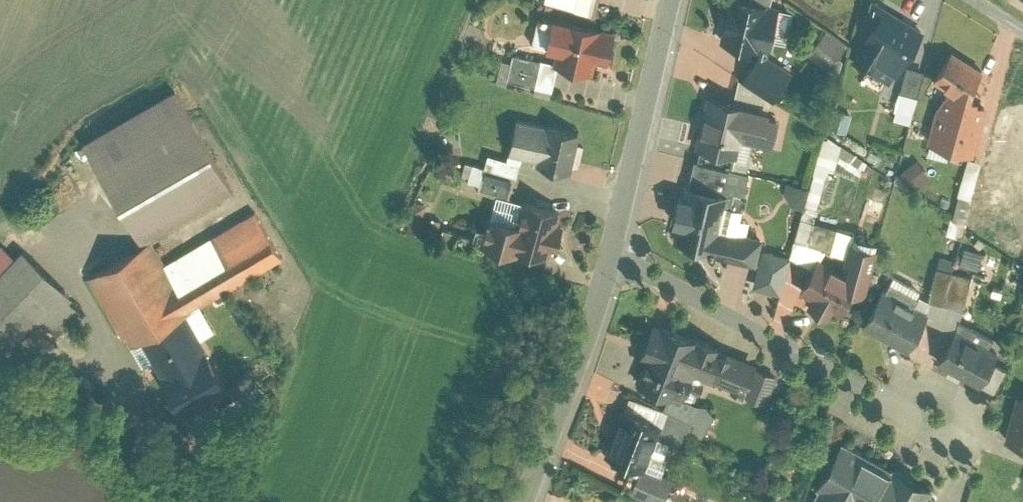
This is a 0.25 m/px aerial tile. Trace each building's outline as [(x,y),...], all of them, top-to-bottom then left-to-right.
[(769,5),(770,0),(729,0),(721,35),(766,45),(775,6),(769,5)] [(857,55),(874,66),(885,47),(901,56),(918,26),(884,7),(869,34),(857,55)] [(542,46),(557,49),(554,60),(591,68),(594,57),(606,59),(613,29),(548,15),(542,46)] [(821,24),(805,51),(831,66),(847,40),(821,24)] [(975,154),(984,112),(972,91),(984,73),(954,53),(935,80),(950,90),(940,101),(930,143),(975,154)] [(788,75),(758,55),(741,82),(771,101),(788,75)] [(512,57),(507,83),(551,92),(557,67),(512,57)] [(915,88),(921,68),(905,63),(899,83),(915,88)] [(214,176),(155,77),(65,130),(123,229),(214,176)] [(771,101),(741,82),(735,105),(769,112),(771,101)] [(899,88),(888,113),(905,121),(916,96),(899,88)] [(772,146),(778,114),(769,112),(735,105),(709,100),(699,150),(739,159),(743,140),(772,146)] [(839,108),(836,127),(847,128),(850,110),(839,108)] [(506,155),(536,162),(535,166),(569,175),(578,137),(576,136),(515,121),(506,155)] [(1000,156),(1022,171),(1022,121),(1000,156)] [(485,157),(477,191),(508,199),(517,165),(485,157)] [(917,157),(900,170),(911,186),(929,173),(917,157)] [(748,169),(696,158),(688,194),(672,190),(667,216),(675,218),(671,234),(707,242),(705,252),(755,263),(761,233),(746,230),(749,215),(738,213),(748,169)] [(511,259),(512,251),(546,260),(558,214),(522,204),(514,230),(488,224),(481,251),(511,259)] [(252,215),(162,267),(148,244),(87,279),(125,344),(140,336),(163,376),(203,353),(180,313),(276,257),(252,215)] [(754,281),(780,288),(790,253),(763,246),(754,281)] [(981,250),(965,246),(961,261),(977,265),(981,250)] [(798,294),(810,301),(806,310),(825,320),(830,311),(837,315),(848,295),(861,298),(872,254),(848,247),(840,277),(814,263),(798,294)] [(20,258),(0,279),(0,344),(16,358),(68,303),(20,258)] [(881,287),(863,322),(906,345),(924,311),(881,287)] [(656,329),(655,331),(650,329),(639,359),(644,361),(634,387),(670,401),(680,375),(741,398),(753,366),(656,329)] [(939,360),(978,378),(992,349),(953,330),(939,360)] [(749,395),(763,401),(774,373),(759,368),(749,395)] [(667,408),(629,393),(620,415),(658,431),(667,408)] [(1022,440),(1022,397),(1019,396),(1007,435),(1022,440)] [(620,415),(603,457),(637,470),(641,472),(643,466),(658,431),(620,415)] [(817,483),(822,485),(811,501),(923,501),(932,486),(894,465),(889,474),(858,456),(861,451),(842,441),(817,483)] [(637,470),(629,490),(659,501),(661,501),(671,477),(643,466),(641,472),(637,470)]
